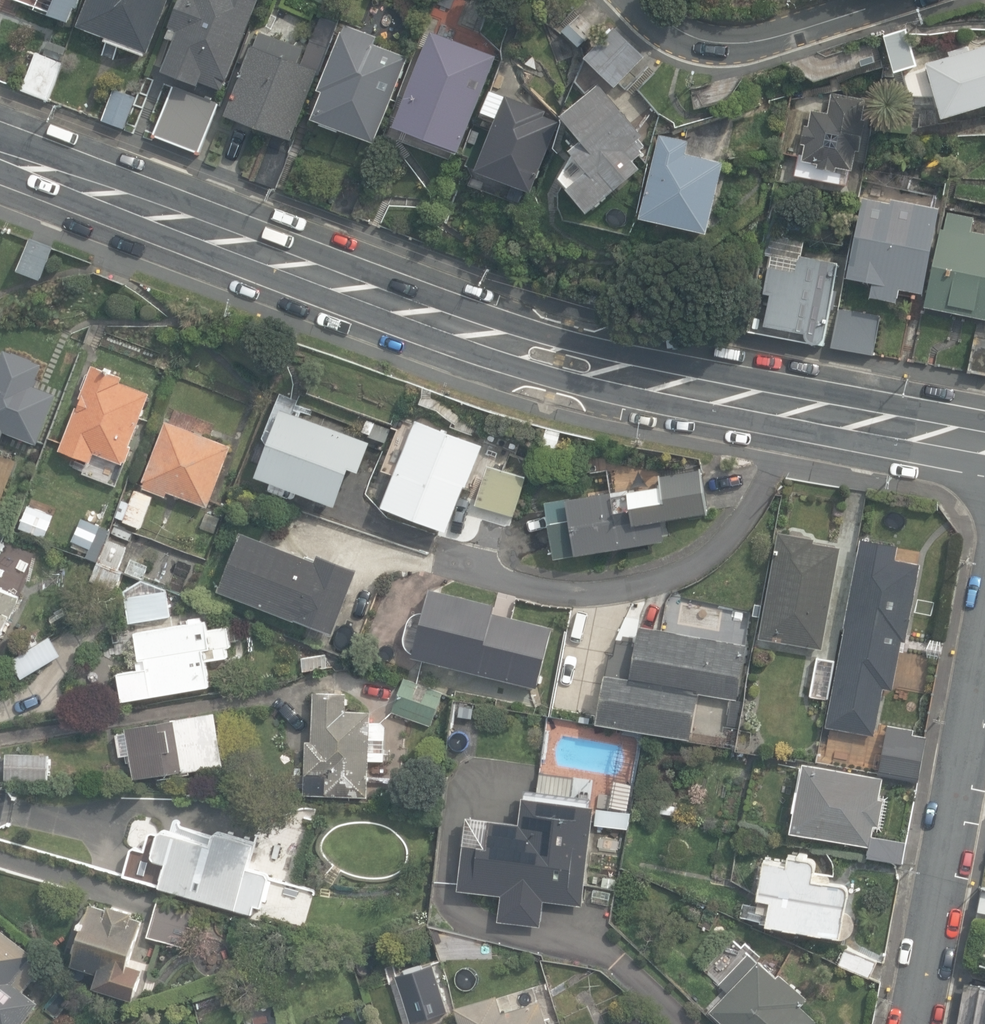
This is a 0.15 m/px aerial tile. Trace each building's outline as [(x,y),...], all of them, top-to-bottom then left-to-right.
[(52,12),(51,15),(71,22),(76,7),(78,8),(81,0),(17,0),(52,12)] [(147,55),(148,51),(151,52),(170,0),(89,0),(79,26),(108,37),(107,41),(147,55)] [(226,90),(260,0),(181,0),(171,27),(173,27),(169,37),(175,40),(164,70),(200,84),(202,81),(226,90)] [(227,115),(292,140),(338,21),(321,15),(302,62),(299,61),(304,47),(260,30),(227,115)] [(372,137),(406,51),(372,38),(375,31),(343,19),(317,85),(321,86),(310,113),(372,137)] [(585,57),(616,86),(645,55),(615,26),(585,57)] [(885,35),(895,71),(918,64),(907,28),(885,35)] [(396,126),(461,151),(497,55),(432,30),(396,126)] [(63,62),(68,48),(49,41),(44,55),(63,62)] [(943,119),(984,107),(984,46),(970,51),(969,46),(949,52),(950,56),(926,63),(928,68),(891,79),(896,94),(937,98),(943,119)] [(22,90),(50,101),(64,65),(36,53),(22,90)] [(569,188),(589,212),(642,168),(635,159),(644,152),(641,149),(646,145),(639,137),(644,134),(601,83),(563,115),(584,140),(572,150),(589,171),(569,188)] [(104,119),(148,135),(162,97),(140,89),(138,95),(115,87),(104,119)] [(795,175),(849,186),(852,170),(854,170),(858,151),(861,152),(867,120),(863,119),(867,100),(833,93),(829,113),(813,110),(809,126),(806,125),(802,143),(806,144),(804,155),(800,154),(795,175)] [(477,170),(534,192),(562,121),(527,107),(527,105),(518,101),(517,104),(504,100),(477,170)] [(641,217),(708,232),(724,162),(686,153),(689,140),(660,134),(641,217)] [(871,296),(898,302),(900,288),(924,293),(941,208),(892,198),(891,203),(863,198),(848,276),(874,281),(871,296)] [(984,319),(984,233),(972,231),(974,217),(948,211),(945,227),(941,226),(925,307),(984,319)] [(790,231),(799,232),(800,222),(791,221),(790,231)] [(20,270),(43,278),(55,246),(32,237),(20,270)] [(749,331),(825,344),(832,307),(836,308),(839,290),(835,289),(839,262),(801,255),(800,259),(771,254),(765,292),(771,294),(768,310),(753,308),(749,331)] [(831,347),(874,355),(881,316),(839,308),(831,347)] [(984,373),(984,335),(976,333),(969,370),(984,373)] [(6,432),(39,444),(58,393),(37,385),(40,379),(38,378),(44,363),(4,348),(0,359),(0,448),(6,432)] [(93,450),(121,460),(123,457),(125,458),(149,390),(118,379),(120,373),(90,362),(87,370),(85,371),(80,384),(81,387),(78,395),(81,395),(78,405),(74,403),(58,448),(89,459),(93,450)] [(257,476),(337,506),(349,473),(358,477),(371,441),(283,408),(257,476)] [(166,488),(206,503),(229,442),(164,417),(141,478),(144,479),(142,484),(164,493),(166,488)] [(392,427),(364,418),(360,430),(370,433),(369,437),(388,442),(392,427)] [(383,506),(448,531),(465,487),(468,488),(484,444),(416,418),(383,506)] [(471,503),(515,516),(526,476),(506,470),(509,458),(486,452),(483,464),(482,463),(471,503)] [(546,502),(556,559),(665,542),(662,520),(709,513),(702,468),(660,474),(662,488),(546,502)] [(124,521),(143,528),(155,496),(137,489),(131,503),(124,500),(118,516),(125,519),(124,521)] [(50,519),(59,523),(64,510),(55,506),(50,519)] [(71,537),(90,545),(99,522),(80,514),(71,537)] [(116,521),(111,534),(130,541),(135,528),(116,521)] [(221,589),(334,633),(359,568),(320,553),(318,560),(243,531),(221,589)] [(760,637),(824,648),(842,547),(815,542),(815,539),(779,532),(760,637)] [(108,539),(99,563),(119,570),(129,546),(108,539)] [(906,641),(921,564),(859,552),(826,726),(874,735),(883,687),(892,689),(901,640),(906,641)] [(124,568),(142,574),(147,562),(129,555),(124,568)] [(119,570),(99,563),(92,580),(116,589),(123,572),(119,570)] [(123,587),(128,619),(169,613),(165,586),(140,576),(123,587)] [(3,637),(2,636),(3,635),(5,636),(22,597),(0,587),(0,644),(3,637)] [(414,655),(538,687),(553,628),(494,613),(496,604),(431,587),(414,655)] [(117,670),(122,697),(209,683),(204,656),(226,653),(225,643),(229,643),(226,623),(207,626),(206,616),(134,628),(139,655),(135,656),(137,667),(117,670)] [(597,723),(692,739),(700,692),(738,699),(747,644),(639,625),(630,678),(605,674),(597,723)] [(22,678),(61,655),(49,636),(10,660),(22,678)] [(300,653),(302,665),(327,661),(325,649),(300,653)] [(807,691),(825,694),(832,656),(814,653),(807,691)] [(389,709),(428,723),(441,689),(402,675),(389,709)] [(302,790),(366,793),(368,757),(383,757),(384,723),(380,718),(369,718),(370,707),(344,706),(345,688),(312,688),(310,737),(304,737),(302,790)] [(222,762),(214,710),(124,723),(125,729),(115,730),(118,753),(128,752),(132,776),(222,762)] [(877,766),(916,774),(920,752),(882,744),(877,766)] [(6,778),(49,780),(50,754),(7,752),(6,778)] [(865,853),(901,859),(905,837),(870,831),(872,821),(877,822),(882,795),(877,794),(881,774),(801,759),(796,787),(794,786),(790,807),(792,807),(788,828),(867,842),(865,853)] [(496,919),(539,924),(543,899),(582,904),(593,822),(627,827),(629,811),(594,806),(595,803),(590,802),(591,795),(570,792),(572,774),(539,770),(537,788),(524,786),(520,821),(466,813),(456,887),(499,893),(496,919)] [(613,777),(608,803),(626,806),(631,780),(613,777)] [(235,898),(263,906),(274,872),(245,864),(253,837),(215,827),(211,829),(208,840),(161,826),(157,828),(151,851),(153,855),(164,858),(157,883),(233,906),(235,898)] [(837,932),(841,933),(848,931),(852,925),(853,919),(850,913),(845,909),(842,908),(845,889),(845,885),(843,882),(840,880),(811,876),(813,864),(812,858),(807,854),(787,850),(786,860),(763,856),(756,894),(758,894),(756,908),(767,910),(765,920),(837,932)] [(600,882),(614,884),(616,876),(602,873),(600,882)] [(984,911),(984,885),(981,884),(975,909),(984,911)] [(608,901),(610,887),(592,885),(590,898),(608,901)] [(145,931),(181,942),(193,904),(157,893),(145,931)] [(95,986),(134,999),(145,967),(129,962),(144,918),(135,915),(136,911),(110,903),(108,906),(95,901),(74,964),(100,973),(95,986)] [(208,908),(199,905),(195,920),(205,922),(208,908)] [(0,928),(0,1023),(22,1023),(39,1001),(26,991),(47,963),(0,928)] [(840,963),(871,976),(878,960),(847,947),(840,963)] [(727,1023),(815,1023),(818,1021),(801,1005),(809,997),(781,971),(778,974),(761,958),(712,1010),(727,1023)] [(958,1023),(984,1023),(984,988),(964,984),(956,1023),(958,1023)] [(461,1023),(554,1023),(553,1018),(547,1019),(540,996),(503,1007),(498,991),(455,1003),(461,1023)]
